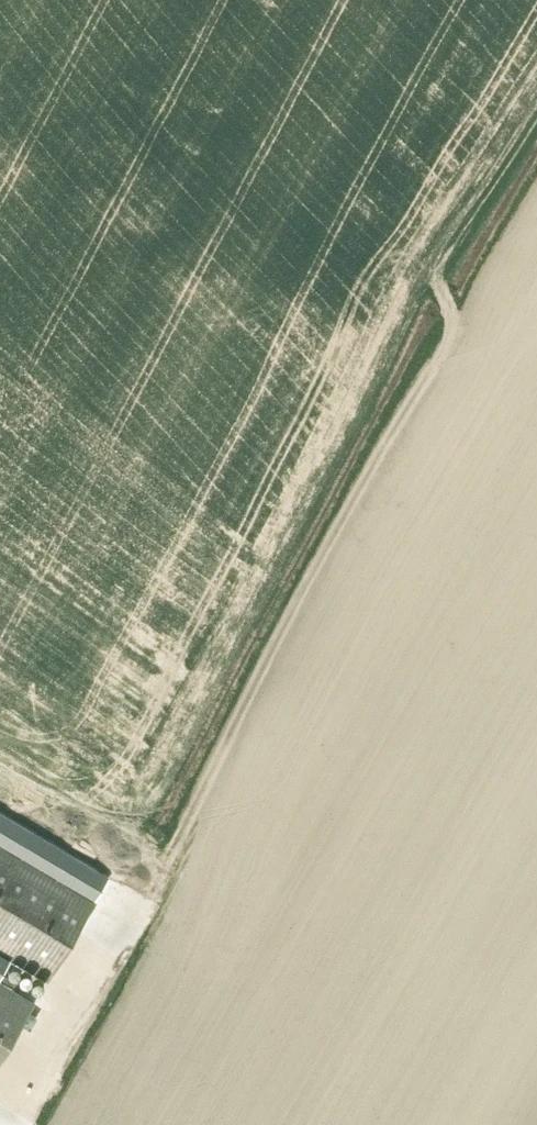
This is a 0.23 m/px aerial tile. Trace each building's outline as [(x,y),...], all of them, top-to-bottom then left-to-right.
[(47,977),(93,899),(109,873),(0,809),(0,949),(9,955),(47,977)] [(9,955),(0,949),(0,970),(9,955)] [(33,1002),(0,982),(0,1057),(33,1002)]
